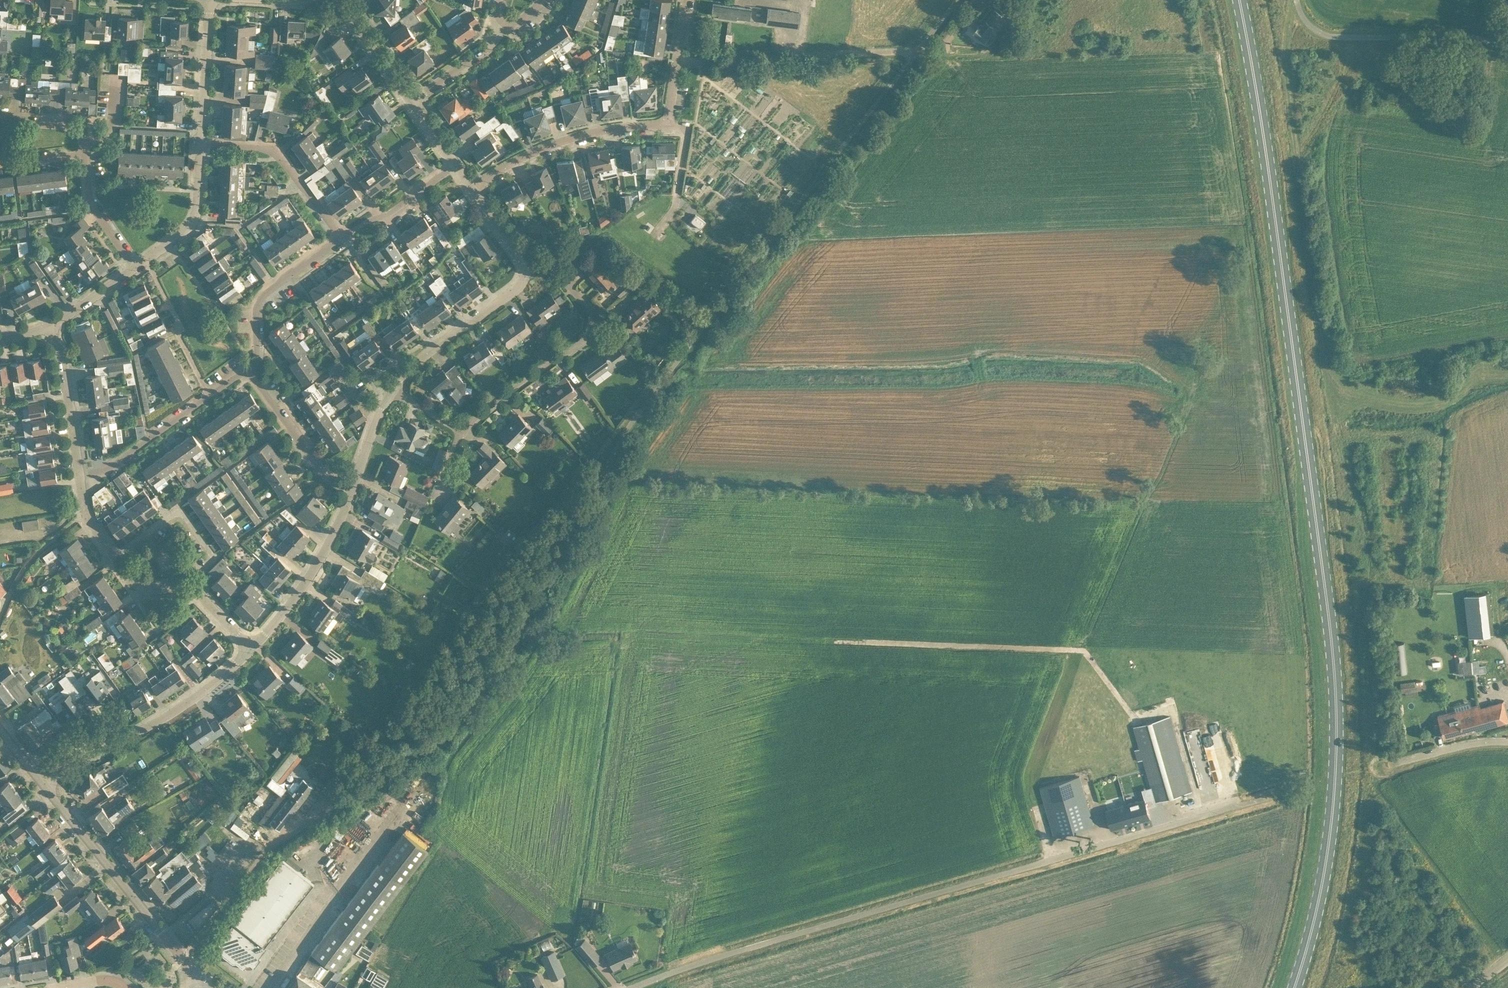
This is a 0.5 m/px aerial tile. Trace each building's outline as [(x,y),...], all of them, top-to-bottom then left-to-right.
[(51,2),(51,11),(58,12),(57,18),(72,19),(72,11),(73,1),(72,1),(72,3),(65,3),(65,0),(51,0),(51,2)] [(399,19),(401,18),(395,9),(395,0),(376,0),(375,13),(383,14),(391,25),(399,19)] [(588,18),(593,7),(578,0),(574,0),(571,6),(568,5),(566,9),(585,17),(588,18)] [(649,8),(669,11),(669,10),(671,0),(650,0),(649,8)] [(391,34),(401,48),(415,38),(408,28),(420,20),(417,15),(428,7),(424,1),(401,18),(399,19),(404,25),(391,34)] [(713,3),(711,15),(750,19),(751,8),(713,3)] [(642,18),(668,21),(669,11),(649,8),(641,7),(639,17),(642,17),(642,18)] [(801,12),(768,7),(766,24),(798,28),(801,12)] [(478,21),(472,13),(471,11),(465,9),(459,13),(462,17),(448,27),(453,34),(459,42),(468,36),(469,37),(476,32),(471,25),(478,21)] [(564,21),(574,25),(580,28),(585,17),(566,9),(565,13),(567,14),(564,21)] [(991,29),(993,27),(1002,16),(995,10),(983,25),(981,23),(974,33),(985,42),(986,40),(989,43),(994,37),(990,35),(993,30),(991,29)] [(188,21),(174,21),(174,17),(174,16),(161,15),(161,16),(163,16),(163,27),(162,27),(161,34),(167,34),(166,45),(180,46),(181,35),(187,36),(188,21)] [(111,40),(111,35),(112,25),(105,25),(105,19),(105,22),(101,22),(101,17),(101,16),(97,16),(96,17),(96,19),(86,18),(85,36),(103,37),(103,40),(111,40)] [(142,36),(142,33),(143,23),(136,23),(136,18),(119,17),(118,34),(142,36)] [(640,28),(646,29),(666,32),(668,21),(642,18),(640,28)] [(305,36),(306,30),(306,20),(288,19),(288,23),(281,23),(281,33),(280,41),(292,42),(292,36),(305,36)] [(228,38),(247,40),(247,32),(255,33),(256,24),(249,23),(249,25),(228,24),(228,38)] [(575,42),(568,31),(562,23),(556,27),(554,25),(550,28),(567,51),(570,48),(572,44),(575,42)] [(277,27),(269,26),(268,41),(276,41),(277,27)] [(542,37),(552,51),(557,47),(561,54),(566,50),(566,51),(567,51),(550,28),(546,30),(548,33),(542,37)] [(646,29),(644,40),(665,43),(666,32),(646,29)] [(334,62),(342,56),(350,50),(340,36),(329,44),(321,32),(317,41),(314,46),(322,58),(328,54),(334,62)] [(432,46),(426,37),(412,47),(416,53),(408,59),(417,73),(433,61),(426,50),(432,46)] [(531,41),(542,57),(552,51),(542,37),(536,41),(535,39),(531,41)] [(253,55),(254,50),(254,40),(247,40),(228,38),(227,53),(253,55)] [(662,57),(665,43),(644,40),(636,38),(634,53),(662,57)] [(523,51),(528,59),(536,69),(546,62),(542,57),(531,41),(527,44),(529,46),(523,51)] [(614,43),(606,41),(604,48),(612,49),(614,43)] [(67,51),(69,51),(68,57),(75,57),(75,48),(76,43),(68,42),(67,51)] [(588,48),(578,55),(576,53),(571,56),(576,64),(581,60),(591,53),(588,48)] [(121,50),(121,59),(130,59),(130,51),(121,50)] [(165,62),(165,69),(185,71),(185,65),(183,65),(183,57),(178,57),(178,51),(161,50),(160,62),(165,62)] [(511,53),(508,55),(519,71),(529,65),(525,59),(519,51),(513,55),(511,53)] [(506,60),(499,65),(511,82),(521,74),(519,71),(508,55),(504,58),(506,60)] [(128,73),(129,68),(129,62),(118,61),(118,73),(128,74),(128,73)] [(562,65),(568,73),(573,69),(571,66),(572,65),(569,61),(562,65)] [(225,79),(248,80),(249,66),(226,64),(225,79)] [(499,65),(492,70),(490,67),(487,70),(499,86),(501,89),(511,82),(499,65)] [(559,67),(562,71),(560,73),(563,76),(568,73),(562,65),(559,67)] [(128,73),(128,80),(141,81),(141,68),(135,68),(129,68),(128,73)] [(157,88),(159,88),(176,89),(176,83),(181,83),(182,76),(185,76),(185,71),(165,69),(158,69),(157,88)] [(357,90),(363,86),(371,80),(365,71),(365,72),(362,69),(357,73),(355,71),(349,76),(346,71),(335,79),(343,91),(353,84),(357,90)] [(489,93),(499,86),(487,70),(484,72),(485,75),(479,79),(485,87),(489,93)] [(648,89),(641,89),(639,72),(628,73),(630,92),(635,92),(637,109),(656,107),(655,95),(657,94),(656,86),(648,87),(648,89)] [(4,74),(0,74),(0,96),(2,96),(3,93),(9,93),(9,96),(17,97),(18,77),(10,77),(10,76),(4,76),(4,74)] [(32,104),(37,104),(38,88),(38,80),(32,80),(32,85),(26,84),(26,86),(25,86),(26,78),(18,77),(17,97),(25,97),(25,100),(32,101),(32,104)] [(331,78),(315,90),(325,104),(331,100),(326,93),(326,88),(335,82),(331,78)] [(470,83),(481,98),(487,94),(476,78),(470,83)] [(38,88),(37,104),(42,104),(42,101),(49,102),(49,97),(57,98),(58,87),(58,80),(38,79),(38,80),(38,88)] [(247,94),(248,80),(225,79),(224,93),(243,94),(243,93),(247,94)] [(616,113),(622,113),(621,105),(629,104),(626,79),(617,80),(618,83),(608,84),(609,88),(612,113),(616,113)] [(77,106),(78,90),(78,82),(71,81),(71,87),(66,87),(66,88),(58,87),(57,98),(65,98),(65,103),(72,103),(72,106),(77,106)] [(95,101),(96,91),(96,89),(90,89),(90,88),(83,87),(83,90),(78,90),(77,106),(82,107),(82,104),(89,104),(89,101),(95,101)] [(612,113),(609,88),(599,89),(597,87),(589,88),(589,92),(591,104),(592,104),(593,110),(601,109),(602,115),(608,114),(612,113)] [(159,88),(158,94),(158,100),(165,101),(164,108),(185,109),(185,103),(183,103),(183,95),(176,95),(176,89),(159,88)] [(273,107),(277,92),(268,89),(267,94),(265,101),(264,104),(273,107)] [(586,111),(593,110),(592,104),(591,104),(589,92),(582,94),(586,111)] [(381,124),(387,120),(396,114),(391,108),(389,109),(378,94),(370,100),(359,109),(363,114),(367,111),(374,120),(377,118),(381,124)] [(576,121),(571,102),(569,96),(560,99),(561,102),(552,104),(556,120),(565,118),(566,124),(572,123),(572,122),(576,121)] [(459,118),(472,109),(466,101),(461,105),(455,98),(449,102),(447,100),(441,104),(442,107),(450,119),(456,114),(459,118)] [(576,101),(571,102),(576,121),(580,120),(586,119),(581,99),(575,101),(576,101)] [(247,105),(234,105),(224,104),(223,118),(240,119),(241,112),(247,112),(247,105)] [(534,115),(541,133),(545,131),(545,132),(551,130),(548,123),(556,120),(552,104),(542,107),(543,111),(538,112),(538,113),(534,115)] [(344,111),(348,117),(357,110),(353,105),(344,111)] [(158,113),(157,126),(176,127),(176,121),(181,121),(182,114),(185,114),(185,109),(164,108),(164,114),(158,113)] [(524,118),(516,121),(515,118),(510,120),(511,123),(510,123),(513,127),(519,136),(530,132),(532,137),(537,135),(537,134),(541,133),(534,115),(532,108),(524,111),(523,113),(524,118)] [(288,123),(289,123),(289,122),(288,122),(290,115),(270,110),(266,127),(286,132),(288,123)] [(465,117),(460,121),(461,122),(455,126),(463,138),(475,129),(480,137),(490,130),(500,123),(495,115),(487,120),(484,122),(483,121),(480,120),(477,120),(476,121),(471,115),(466,119),(465,117)] [(313,116),(301,128),(305,133),(318,121),(313,116)] [(246,140),(246,139),(246,133),(247,120),(240,119),(223,118),(222,133),(228,133),(228,139),(246,140)] [(509,122),(503,126),(513,140),(519,136),(509,122)] [(382,124),(370,133),(375,140),(387,132),(382,124)] [(497,139),(490,130),(480,137),(475,141),(478,147),(473,151),(475,154),(482,164),(499,152),(492,142),(497,139)] [(292,145),(301,157),(315,147),(311,141),(316,137),(312,132),(307,135),(292,145)] [(389,159),(392,164),(398,172),(404,168),(409,176),(422,167),(413,154),(420,149),(412,138),(399,148),(404,156),(399,160),(394,156),(389,159)] [(369,146),(379,159),(385,154),(376,141),(369,146)] [(315,147),(301,157),(309,169),(324,158),(329,155),(325,149),(322,142),(315,147)] [(348,148),(344,142),(330,152),(334,158),(337,156),(348,148)] [(646,152),(646,161),(646,173),(655,173),(655,167),(656,167),(656,157),(664,157),(664,165),(675,164),(677,155),(674,155),(674,143),(652,143),(652,152),(646,152)] [(617,171),(628,169),(635,169),(636,173),(646,172),(646,173),(646,161),(641,162),(640,157),(641,157),(641,152),(639,152),(638,145),(631,146),(631,145),(622,146),(622,152),(615,153),(617,171)] [(588,153),(590,162),(593,172),(612,168),(610,158),(608,148),(588,153)] [(139,173),(140,173),(141,153),(119,152),(118,172),(119,169),(125,170),(125,174),(133,175),(133,170),(140,170),(139,173)] [(162,154),(141,153),(140,173),(140,171),(147,171),(146,175),(154,176),(155,171),(161,172),(161,174),(162,154)] [(184,155),(162,154),(161,174),(162,174),(162,172),(168,172),(168,177),(176,177),(176,173),(183,173),(183,175),(184,155)] [(257,157),(242,156),(242,162),(238,162),(232,161),(223,161),(222,168),(219,168),(219,173),(245,175),(246,162),(256,163),(257,157)] [(320,167),(325,173),(335,165),(345,179),(350,175),(343,164),(337,156),(334,158),(320,167)] [(557,163),(559,172),(562,182),(578,178),(578,181),(586,179),(581,159),(574,161),(573,158),(557,163)] [(381,159),(370,167),(382,185),(394,177),(381,159)] [(349,160),(343,164),(350,175),(352,177),(358,173),(349,160)] [(320,167),(304,179),(318,198),(324,194),(314,181),(325,173),(320,167)] [(358,176),(365,185),(371,193),(382,185),(370,167),(358,176)] [(532,196),(540,191),(540,190),(554,183),(546,167),(531,174),(533,179),(525,183),(532,196)] [(55,184),(57,184),(67,183),(65,169),(53,170),(55,184)] [(43,186),(55,184),(53,170),(41,172),(43,186)] [(29,173),(31,187),(43,186),(41,172),(29,173)] [(31,187),(29,173),(17,175),(19,189),(31,187)] [(245,175),(219,173),(219,179),(222,180),(221,187),(243,188),(244,175),(245,175)] [(1,177),(2,191),(15,189),(13,176),(1,177)] [(588,178),(593,196),(600,194),(595,176),(588,178)] [(336,189),(350,208),(362,200),(348,180),(336,189)] [(523,187),(521,188),(516,181),(501,191),(510,205),(522,198),(524,202),(530,198),(523,187)] [(243,188),(221,187),(221,194),(218,194),(217,199),(236,201),(243,201),(243,188)] [(350,208),(336,189),(329,193),(324,197),(338,216),(350,208)] [(619,195),(622,211),(632,203),(631,194),(619,195)] [(448,215),(456,209),(456,210),(459,212),(462,211),(463,208),(464,206),(458,197),(451,202),(452,201),(450,200),(446,195),(434,203),(437,208),(431,212),(441,225),(451,218),(448,215)] [(279,207),(281,206),(289,200),(287,196),(277,204),(279,207)] [(240,224),(241,218),(243,218),(244,208),(236,208),(236,201),(217,199),(217,205),(220,206),(220,213),(226,214),(225,223),(240,224)] [(260,202),(259,210),(270,203),(260,202)] [(46,213),(58,211),(58,207),(57,204),(45,206),(46,213)] [(267,211),(270,214),(279,207),(277,204),(267,211)] [(257,218),(259,222),(270,214),(267,211),(257,218)] [(604,214),(597,218),(601,224),(608,220),(604,214)] [(706,222),(696,214),(690,221),(700,229),(706,222)] [(64,237),(71,246),(85,237),(82,232),(90,226),(83,217),(73,224),(76,229),(64,237)] [(412,225),(422,238),(426,244),(432,240),(430,237),(435,233),(424,217),(412,225)] [(250,229),(259,222),(257,218),(247,225),(250,229)] [(266,230),(271,226),(266,219),(261,223),(266,230)] [(303,241),(314,234),(304,220),(294,228),(303,241)] [(411,246),(406,249),(414,261),(419,257),(413,249),(419,245),(417,242),(422,238),(412,225),(402,233),(411,246)] [(529,225),(528,234),(554,236),(549,227),(529,225)] [(589,234),(587,226),(579,228),(581,236),(589,234)] [(284,235),(294,248),(303,241),(294,228),(284,235)] [(455,243),(456,242),(455,242),(456,241),(447,228),(442,232),(452,246),(455,243)] [(210,250),(206,244),(209,241),(203,232),(195,238),(198,242),(188,250),(195,260),(210,250)] [(450,248),(452,246),(442,232),(437,236),(447,250),(450,248)] [(456,241),(455,242),(456,242),(459,247),(460,247),(466,256),(470,253),(466,246),(465,247),(463,245),(473,238),(468,232),(460,238),(456,241)] [(486,233),(473,243),(484,258),(491,253),(491,254),(493,252),(497,249),(486,233)] [(284,255),(294,248),(284,235),(274,242),(284,255)] [(85,237),(71,246),(71,247),(63,252),(65,256),(65,260),(68,261),(70,263),(76,258),(90,249),(86,243),(88,242),(85,237)] [(235,240),(239,245),(244,242),(240,237),(235,240)] [(27,240),(18,241),(20,256),(28,250),(27,240)] [(417,266),(414,261),(406,249),(401,253),(391,240),(380,248),(390,261),(395,269),(406,261),(411,270),(417,266)] [(247,246),(244,242),(239,245),(242,250),(247,246)] [(284,255),(274,242),(264,249),(273,263),(284,255)] [(452,246),(450,248),(452,251),(458,247),(455,243),(452,246)] [(384,276),(383,276),(378,269),(390,261),(380,248),(368,256),(372,261),(367,264),(378,281),(381,284),(387,280),(384,276)] [(85,267),(99,257),(96,253),(94,255),(90,249),(76,258),(83,269),(86,267),(85,267)] [(204,270),(217,260),(210,250),(195,260),(203,271),(204,270)] [(44,265),(47,263),(39,251),(36,253),(44,265)] [(204,270),(211,280),(226,270),(225,270),(230,266),(223,256),(217,260),(204,270)] [(81,277),(89,272),(92,277),(109,265),(106,261),(103,263),(99,257),(85,267),(86,267),(83,269),(78,272),(81,277)] [(471,274),(476,270),(466,257),(461,260),(471,274)] [(607,285),(611,289),(617,284),(613,280),(618,276),(608,265),(604,269),(594,258),(593,259),(585,266),(583,268),(596,282),(595,284),(601,291),(607,285)] [(31,263),(30,263),(40,278),(45,274),(35,260),(31,263)] [(51,275),(57,271),(50,261),(48,263),(47,263),(44,265),(51,275)] [(266,273),(259,262),(254,266),(261,276),(266,273)] [(340,269),(350,282),(360,275),(350,262),(340,269)] [(340,290),(350,282),(340,269),(330,276),(340,290)] [(211,280),(218,291),(233,280),(226,270),(211,280)] [(58,285),(64,281),(57,271),(51,275),(54,280),(58,285)] [(251,282),(256,279),(252,272),(247,275),(251,282)] [(450,289),(440,275),(437,277),(435,279),(443,290),(445,293),(450,289)] [(458,279),(471,297),(482,289),(473,275),(466,280),(462,275),(458,279)] [(320,283),(329,297),(340,290),(330,276),(320,283)] [(636,330),(643,323),(660,308),(646,292),(652,287),(643,277),(633,286),(642,296),(636,301),(638,303),(624,316),(636,330)] [(31,284),(24,288),(33,304),(46,297),(35,278),(29,281),(31,284)] [(238,278),(233,281),(233,280),(218,291),(229,307),(243,297),(239,292),(245,288),(238,278)] [(429,305),(439,319),(451,311),(448,308),(453,305),(442,290),(443,290),(435,279),(429,284),(436,294),(434,296),(436,300),(429,305)] [(471,297),(458,279),(454,282),(457,287),(450,291),(460,305),(471,297)] [(64,281),(58,285),(66,296),(72,292),(64,281)] [(310,290),(316,299),(319,304),(329,297),(320,283),(310,290)] [(133,303),(149,295),(150,295),(144,284),(123,294),(128,305),(132,302),(133,303)] [(616,293),(620,297),(629,289),(625,285),(616,293)] [(19,311),(33,304),(24,288),(17,292),(15,288),(9,292),(19,311)] [(531,316),(539,326),(547,321),(544,318),(560,307),(558,305),(566,300),(562,294),(554,299),(550,293),(540,300),(541,302),(535,306),(539,310),(531,316)] [(134,316),(155,306),(149,295),(133,303),(132,302),(128,305),(134,316)] [(364,303),(367,306),(376,299),(374,296),(364,303)] [(114,312),(118,310),(119,310),(114,299),(108,301),(114,312)] [(354,310),(357,314),(367,306),(364,303),(354,310)] [(428,327),(439,319),(429,305),(422,311),(419,307),(411,313),(414,317),(418,314),(428,327)] [(139,326),(143,324),(144,324),(161,316),(161,315),(160,316),(155,306),(134,316),(139,326)] [(302,309),(310,319),(313,317),(305,306),(302,309)] [(119,330),(117,327),(115,322),(107,308),(102,311),(113,333),(119,330)] [(419,324),(414,317),(411,313),(407,308),(402,312),(407,319),(396,326),(406,340),(417,332),(414,328),(419,324)] [(344,317),(347,321),(357,314),(354,310),(344,317)] [(332,321),(336,328),(347,321),(344,317),(342,314),(332,321)] [(509,346),(511,345),(514,349),(522,343),(519,339),(531,330),(520,315),(515,319),(516,321),(499,333),(509,346)] [(150,335),(157,331),(166,326),(161,316),(144,324),(144,325),(145,324),(150,335)] [(310,319),(316,329),(320,326),(313,317),(310,319)] [(98,338),(96,333),(92,324),(91,324),(89,319),(75,325),(77,330),(71,332),(77,347),(98,338)] [(368,321),(362,325),(369,335),(372,338),(373,337),(378,334),(377,333),(368,321)] [(277,342),(278,342),(292,332),(292,331),(291,332),(284,322),(269,332),(277,342)] [(330,332),(335,329),(330,322),(327,324),(330,332)] [(316,329),(323,338),(327,336),(320,326),(316,329)] [(395,348),(406,340),(396,326),(385,334),(382,329),(377,333),(378,334),(389,349),(393,346),(395,348)] [(545,338),(539,329),(533,333),(540,342),(545,338)] [(130,331),(125,334),(133,349),(144,344),(140,337),(134,340),(130,331)] [(285,351),(299,341),(292,332),(278,342),(285,351)] [(380,359),(385,355),(374,339),(373,337),(372,338),(369,335),(360,342),(372,359),(377,355),(380,359)] [(323,338),(331,348),(334,346),(327,336),(323,338)] [(83,362),(93,358),(104,353),(98,338),(77,347),(83,362)] [(165,338),(157,343),(147,348),(169,391),(174,400),(192,391),(192,390),(191,391),(188,384),(182,371),(181,372),(178,365),(179,365),(179,364),(178,364),(175,358),(169,345),(168,345),(165,339),(166,339),(165,338)] [(372,359),(360,342),(355,345),(350,348),(343,339),(338,343),(347,356),(351,361),(356,358),(364,370),(370,366),(367,363),(372,359)] [(306,351),(299,341),(285,351),(292,361),(303,353),(306,351)] [(494,357),(496,355),(494,352),(492,353),(483,341),(477,345),(479,348),(473,352),(472,351),(471,353),(469,351),(464,355),(475,371),(494,357)] [(502,363),(508,359),(497,344),(491,348),(494,352),(496,355),(502,363)] [(331,348),(332,351),(338,359),(342,356),(334,346),(331,348)] [(626,359),(625,356),(619,348),(608,356),(603,349),(592,357),(593,358),(582,366),(592,379),(609,366),(611,370),(626,359)] [(297,373),(311,363),(303,353),(292,361),(290,362),(297,373)] [(27,359),(30,377),(38,375),(39,379),(47,378),(45,366),(42,367),(40,358),(39,356),(33,358),(33,360),(28,361),(27,359)] [(97,366),(109,364),(124,362),(131,361),(130,356),(117,357),(97,360),(97,366)] [(664,360),(661,358),(656,364),(659,367),(664,360)] [(10,361),(13,379),(30,377),(27,359),(17,360),(17,362),(11,363),(10,361)] [(13,379),(10,361),(0,363),(1,365),(0,365),(0,382),(13,379)] [(131,361),(124,362),(125,372),(133,371),(131,361)] [(124,362),(109,364),(110,375),(125,372),(124,362)] [(304,383),(313,377),(318,373),(311,363),(297,373),(304,383)] [(136,370),(139,384),(144,382),(148,380),(146,377),(143,378),(141,367),(136,370)] [(441,400),(445,396),(454,406),(465,397),(456,387),(463,381),(451,367),(445,372),(442,369),(427,382),(436,393),(435,393),(441,400)] [(322,383),(332,376),(329,372),(319,379),(322,383)] [(88,389),(108,386),(106,373),(86,376),(88,389)] [(543,398),(548,407),(551,410),(577,392),(565,376),(547,390),(549,389),(551,393),(543,398)] [(576,387),(585,399),(592,394),(582,382),(576,387)] [(303,406),(305,409),(318,400),(323,397),(318,391),(313,383),(301,391),(304,395),(296,401),(301,407),(303,406)] [(110,401),(108,391),(108,386),(88,389),(90,404),(110,401)] [(336,403),(346,395),(342,391),(332,398),(336,403)] [(250,393),(240,400),(253,418),(253,417),(249,412),(259,405),(250,393)] [(339,407),(341,406),(349,400),(346,395),(336,403),(339,407)] [(114,399),(115,408),(119,408),(130,406),(130,405),(138,404),(137,396),(114,399)] [(30,416),(46,413),(45,407),(47,406),(45,397),(34,398),(27,399),(30,416)] [(230,407),(239,419),(245,415),(246,417),(244,418),(247,422),(253,418),(240,400),(230,407)] [(306,414),(310,421),(332,405),(328,400),(321,405),(318,400),(305,409),(308,413),(306,414)] [(317,426),(319,429),(332,420),(328,414),(335,409),(332,405),(310,421),(315,427),(317,426)] [(220,414),(229,426),(239,419),(230,407),(220,414)] [(92,418),(94,432),(116,429),(116,428),(117,426),(116,423),(115,422),(114,415),(120,414),(119,408),(115,408),(99,410),(100,417),(92,418)] [(353,420),(363,413),(359,408),(350,415),(353,420)] [(22,417),(25,434),(51,430),(49,430),(48,423),(50,423),(48,413),(30,416),(22,417)] [(136,424),(143,423),(141,413),(135,414),(136,424)] [(357,425),(366,418),(363,413),(353,420),(357,425)] [(220,414),(211,421),(219,433),(220,433),(229,426),(220,414)] [(500,435),(507,442),(511,446),(525,432),(526,434),(532,428),(525,421),(518,414),(511,421),(512,423),(500,435)] [(332,420),(319,429),(322,433),(320,434),(324,440),(339,430),(339,429),(344,426),(337,416),(332,420)] [(553,427),(542,417),(536,423),(547,434),(553,427)] [(210,440),(219,433),(211,421),(201,428),(210,440)] [(423,455),(424,452),(425,452),(430,439),(428,438),(429,437),(426,436),(426,437),(421,435),(424,429),(410,423),(407,429),(400,426),(395,438),(402,441),(401,443),(414,449),(414,451),(423,455)] [(135,426),(136,430),(138,439),(145,433),(144,424),(135,426)] [(267,438),(273,433),(277,430),(274,427),(264,434),(267,438)] [(118,442),(117,435),(116,429),(94,432),(96,445),(118,442)] [(25,451),(25,452),(54,447),(54,446),(52,447),(51,440),(52,440),(51,430),(25,434),(27,451),(25,451)] [(346,440),(339,430),(324,440),(329,447),(331,445),(333,449),(340,445),(345,441),(346,440)] [(193,434),(183,441),(191,453),(201,446),(193,434)] [(257,444),(267,438),(264,434),(255,441),(257,444)] [(182,460),(191,453),(183,441),(173,448),(182,460)] [(257,444),(255,441),(245,448),(247,452),(257,444)] [(253,451),(261,461),(275,451),(268,441),(253,451)] [(348,446),(345,441),(340,445),(343,449),(348,446)] [(470,474),(477,481),(481,486),(505,463),(493,451),(484,442),(478,448),(487,457),(481,463),(480,462),(478,464),(479,465),(470,474)] [(25,452),(28,468),(54,464),(53,457),(55,456),(54,447),(25,452)] [(172,467),(182,460),(173,448),(163,455),(172,467)] [(235,455),(238,459),(247,452),(245,448),(235,455)] [(238,459),(235,455),(232,451),(219,460),(223,464),(227,466),(238,459)] [(280,462),(280,463),(282,461),(275,451),(261,461),(268,471),(280,462)] [(440,470),(445,457),(437,454),(431,468),(439,471),(440,470)] [(172,467),(163,455),(153,462),(166,479),(175,472),(172,467)] [(384,479),(398,485),(408,463),(390,455),(384,469),(387,470),(384,479)] [(158,490),(168,483),(166,479),(153,462),(143,469),(158,490)] [(266,472),(273,483),(287,473),(280,463),(280,462),(268,471),(266,472)] [(41,483),(47,482),(57,481),(56,473),(58,473),(56,463),(54,464),(28,468),(26,469),(29,485),(41,483)] [(219,466),(207,475),(210,479),(222,470),(219,466)] [(230,469),(237,478),(241,476),(234,466),(230,469)] [(124,471),(119,475),(127,486),(132,483),(124,471)] [(226,471),(221,475),(228,485),(233,481),(226,471)] [(294,482),(287,473),(273,483),(280,492),(281,492),(281,491),(294,482)] [(119,475),(114,478),(124,493),(129,490),(127,486),(119,475)] [(207,475),(197,482),(200,486),(210,479),(207,475)] [(241,476),(237,478),(244,488),(248,486),(241,476)] [(534,481),(529,476),(524,482),(529,486),(534,481)] [(200,486),(197,482),(193,477),(183,484),(187,489),(190,493),(200,486)] [(233,481),(228,485),(235,495),(240,491),(233,481)] [(281,491),(281,492),(288,502),(302,492),(295,481),(294,482),(281,491)] [(162,503),(155,495),(151,498),(143,488),(139,492),(132,483),(127,486),(134,495),(148,515),(158,508),(157,507),(162,503)] [(189,498),(196,508),(210,498),(206,492),(212,488),(209,484),(189,498)] [(104,485),(99,489),(108,500),(113,496),(104,485)] [(402,496),(408,498),(424,506),(429,496),(407,485),(402,496)] [(248,486),(244,488),(251,498),(255,496),(248,486)] [(99,489),(94,492),(95,493),(92,495),(94,504),(100,500),(102,504),(108,500),(99,489)] [(178,496),(180,499),(190,493),(187,489),(178,496)] [(240,491),(235,495),(242,504),(247,501),(240,491)] [(384,524),(382,522),(386,515),(398,522),(405,509),(378,493),(371,506),(372,506),(368,513),(375,517),(375,519),(372,525),(381,530),(384,524)] [(216,494),(196,508),(203,518),(222,504),(218,498),(219,498),(216,494)] [(134,495),(124,502),(138,522),(148,515),(134,495)] [(313,495),(306,503),(297,513),(307,522),(311,517),(314,520),(326,507),(313,495)] [(170,507),(180,499),(178,496),(168,503),(170,507)] [(255,496),(251,498),(258,508),(262,505),(255,496)] [(436,521),(443,527),(449,532),(468,508),(461,503),(453,496),(447,504),(449,505),(436,521)] [(414,531),(424,506),(408,498),(404,505),(414,509),(409,519),(407,524),(406,528),(414,531)] [(487,509),(476,500),(473,503),(485,512),(487,509)] [(247,501),(242,504),(249,514),(254,510),(247,501)] [(114,509),(118,515),(129,529),(138,522),(124,502),(118,506),(114,509)] [(210,527),(224,517),(220,511),(226,507),(223,503),(222,504),(203,518),(210,527)] [(262,505),(258,508),(265,517),(268,515),(262,505)] [(293,523),(297,518),(289,511),(285,508),(280,511),(293,523)] [(249,514),(256,523),(261,520),(254,510),(249,514)] [(489,510),(486,514),(499,526),(503,522),(489,510)] [(118,536),(129,529),(118,515),(113,519),(109,513),(104,516),(118,536)] [(210,527),(217,537),(231,527),(227,521),(233,517),(230,513),(224,517),(210,527)] [(39,528),(38,518),(22,520),(23,530),(39,528)] [(224,547),(232,541),(238,537),(234,531),(240,527),(237,523),(231,527),(217,537),(224,547)] [(286,525),(282,530),(302,547),(305,543),(304,542),(309,536),(296,524),(291,530),(286,525)] [(278,544),(284,549),(291,556),(297,550),(298,551),(302,547),(282,530),(278,534),(283,538),(278,544)] [(375,554),(374,553),(375,552),(371,550),(377,539),(362,530),(350,551),(365,559),(366,558),(370,561),(370,560),(371,561),(373,561),(375,560),(377,558),(376,555),(375,554)] [(277,541),(266,531),(262,536),(265,539),(272,545),(277,541)] [(385,534),(381,541),(395,549),(399,542),(385,534)] [(77,538),(73,542),(73,541),(59,551),(56,547),(43,556),(48,563),(57,556),(65,567),(85,553),(79,545),(81,544),(77,538)] [(272,545),(265,539),(262,543),(261,544),(275,556),(279,551),(272,545)] [(59,588),(63,594),(64,595),(78,585),(81,582),(78,578),(92,568),(96,565),(92,560),(90,561),(85,553),(65,567),(73,578),(64,585),(59,588)] [(224,596),(231,589),(236,583),(229,575),(233,571),(227,565),(228,563),(222,557),(208,572),(211,569),(216,574),(214,577),(217,579),(212,584),(217,589),(216,589),(218,591),(219,590),(224,596)] [(278,557),(269,567),(282,579),(291,569),(278,557)] [(240,566),(244,569),(254,578),(258,574),(248,564),(247,565),(244,561),(240,566)] [(282,579),(269,567),(264,563),(260,568),(265,572),(260,577),(273,589),(282,579)] [(369,588),(371,583),(379,588),(384,580),(376,576),(365,569),(361,576),(342,565),(332,583),(338,586),(336,589),(353,599),(362,584),(369,588)] [(440,582),(443,577),(446,573),(440,569),(435,578),(440,582)] [(85,588),(89,594),(88,596),(89,598),(91,600),(93,600),(98,596),(99,597),(112,588),(103,575),(85,588)] [(260,594),(253,586),(250,584),(241,593),(245,598),(235,607),(248,620),(262,606),(255,599),(260,594)] [(59,598),(63,604),(81,590),(78,585),(64,595),(63,594),(59,598)] [(102,613),(113,606),(121,600),(112,588),(99,597),(103,603),(98,607),(102,613)] [(1469,637),(1490,634),(1485,594),(1465,596),(1469,637)] [(309,621),(317,627),(322,630),(332,616),(340,622),(346,614),(356,621),(359,616),(336,599),(331,606),(321,599),(316,607),(318,608),(309,621)] [(105,619),(118,637),(137,623),(129,611),(118,619),(114,613),(105,619)] [(187,613),(180,620),(185,624),(181,628),(186,634),(180,639),(191,650),(196,644),(198,642),(205,635),(200,630),(203,627),(193,617),(193,616),(192,617),(187,613)] [(89,630),(102,621),(99,615),(86,624),(89,630)] [(126,648),(131,655),(139,649),(135,643),(146,635),(137,623),(118,637),(122,643),(126,644),(129,641),(131,644),(126,648)] [(60,624),(55,628),(59,633),(64,629),(60,624)] [(387,634),(381,631),(377,637),(382,640),(387,634)] [(294,639),(283,651),(291,658),(295,662),(306,650),(308,652),(313,646),(305,638),(297,632),(292,638),(294,639)] [(207,654),(213,660),(214,662),(219,657),(218,655),(224,649),(214,638),(197,654),(201,659),(207,654)] [(321,639),(315,647),(325,654),(332,659),(338,652),(335,649),(330,646),(321,639)] [(165,642),(159,647),(170,660),(176,655),(165,642)] [(196,656),(190,649),(180,659),(185,665),(196,656)] [(79,659),(73,650),(65,656),(71,665),(79,659)] [(130,655),(126,658),(142,679),(147,675),(137,662),(136,663),(130,655)] [(126,658),(121,662),(136,684),(142,679),(126,658)] [(110,659),(102,665),(107,671),(114,665),(110,659)] [(192,661),(186,666),(191,672),(197,666),(192,661)] [(185,680),(179,672),(172,662),(166,666),(170,672),(164,676),(173,688),(185,680)] [(251,681),(258,688),(266,696),(275,688),(272,685),(281,677),(269,665),(262,672),(263,673),(259,677),(257,674),(251,681)] [(1,706),(22,690),(17,683),(9,689),(4,683),(16,675),(9,666),(0,672),(0,678),(1,680),(0,681),(0,705),(1,706)] [(71,670),(66,674),(81,694),(87,689),(96,700),(109,691),(101,680),(105,677),(100,669),(87,679),(83,673),(77,678),(71,670)] [(47,673),(37,680),(42,686),(51,679),(47,673)] [(65,695),(52,705),(57,712),(62,709),(70,720),(83,710),(74,698),(81,694),(66,674),(59,679),(63,685),(64,687),(61,690),(65,695)] [(161,697),(173,688),(164,676),(160,680),(156,674),(149,678),(161,697)] [(295,693),(296,692),(298,695),(305,688),(303,685),(294,676),(286,684),(295,693)] [(1420,680),(1400,683),(1401,693),(1405,692),(1406,695),(1414,694),(1413,691),(1421,690),(1420,680)] [(151,703),(146,694),(141,687),(134,691),(135,694),(129,698),(137,711),(151,703)] [(36,691),(31,695),(39,705),(44,701),(36,691)] [(221,720),(227,728),(234,736),(242,729),(238,724),(245,718),(241,713),(242,713),(242,712),(248,707),(237,693),(222,705),(229,714),(221,720)] [(1462,732),(1463,733),(1507,721),(1507,720),(1503,701),(1480,708),(1479,705),(1457,712),(1455,712),(1455,710),(1438,715),(1444,737),(1462,732)] [(18,728),(25,738),(50,719),(49,718),(52,716),(46,708),(32,719),(31,718),(20,726),(21,726),(18,728)] [(184,731),(190,740),(194,746),(215,732),(217,735),(224,731),(216,719),(210,724),(205,717),(184,731)] [(1144,758),(1153,791),(1156,801),(1188,792),(1166,717),(1134,726),(1140,748),(1135,749),(1138,760),(1144,758)] [(57,728),(50,719),(25,738),(32,747),(57,728)] [(276,748),(272,752),(276,756),(280,753),(276,748)] [(2,753),(0,755),(0,775),(0,776),(12,766),(2,753)] [(289,753),(270,777),(278,783),(279,784),(298,761),(289,753)] [(201,767),(199,769),(191,758),(184,763),(192,774),(196,779),(205,773),(201,767)] [(85,796),(106,780),(99,772),(106,769),(103,763),(96,767),(97,768),(76,784),(85,796)] [(329,776),(328,765),(318,766),(319,777),(329,776)] [(108,795),(128,782),(122,772),(102,785),(108,795)] [(1079,776),(1041,787),(1051,827),(1054,836),(1093,825),(1079,776)] [(286,790),(281,795),(296,807),(313,786),(312,785),(305,780),(303,778),(299,782),(296,780),(293,781),(286,790)] [(1,787),(0,788),(0,800),(7,810),(22,798),(9,781),(1,787)] [(157,800),(160,798),(163,795),(160,791),(154,795),(157,800)] [(259,794),(254,800),(259,805),(264,799),(264,798),(260,795),(259,794)] [(278,810),(270,820),(272,822),(276,825),(280,828),(296,807),(281,795),(272,806),(278,810)] [(101,834),(134,808),(133,806),(129,801),(126,797),(106,813),(102,807),(88,817),(101,834)] [(8,823),(21,813),(29,807),(22,798),(7,810),(1,814),(8,823)] [(1145,799),(1125,804),(1131,823),(1151,818),(1145,799)] [(1125,804),(1106,810),(1111,829),(1131,823),(1125,804)] [(211,806),(204,812),(213,821),(220,815),(211,806)] [(223,819),(229,824),(240,813),(234,808),(223,819)] [(11,832),(14,836),(18,842),(31,832),(39,841),(50,832),(38,817),(24,829),(21,824),(11,832)] [(132,821),(122,828),(124,830),(122,832),(125,837),(138,827),(132,821)] [(244,838),(248,833),(232,821),(229,825),(244,838)] [(379,864),(330,928),(356,945),(403,882),(428,850),(403,831),(379,864)] [(198,837),(181,850),(188,859),(193,855),(192,853),(195,852),(206,843),(211,839),(205,832),(200,835),(198,837)] [(158,834),(150,840),(136,851),(133,847),(132,848),(125,839),(114,848),(130,869),(156,849),(156,848),(164,842),(158,834)] [(55,839),(47,845),(42,849),(49,858),(33,871),(37,877),(66,853),(55,839)] [(140,865),(132,871),(141,882),(149,876),(155,871),(151,866),(152,865),(164,856),(167,853),(166,852),(162,846),(159,849),(159,850),(140,865)] [(211,847),(207,852),(215,857),(218,853),(211,847)] [(150,879),(143,886),(157,904),(163,899),(167,896),(170,900),(170,901),(174,906),(198,886),(202,883),(200,881),(210,873),(198,859),(199,858),(195,852),(192,853),(193,855),(188,859),(181,850),(177,854),(174,856),(159,868),(162,872),(158,875),(157,874),(150,879)] [(51,869),(48,872),(52,876),(57,871),(61,876),(66,872),(67,872),(75,865),(75,864),(75,862),(73,859),(71,859),(67,855),(50,868),(51,869)] [(314,883),(282,858),(232,921),(234,922),(227,932),(225,931),(213,945),(221,951),(221,954),(233,963),(236,963),(244,969),(245,967),(247,968),(251,968),(252,966),(254,968),(261,959),(259,957),(266,948),(265,946),(314,883)] [(61,883),(65,888),(82,874),(75,865),(67,872),(66,872),(61,876),(57,871),(42,884),(49,892),(61,883)] [(13,904),(22,897),(12,884),(2,891),(13,904)] [(77,895),(63,906),(68,913),(81,903),(90,913),(94,919),(95,920),(96,921),(99,918),(102,916),(109,910),(101,900),(102,899),(97,894),(96,894),(92,889),(80,898),(77,895)] [(26,914),(8,928),(8,929),(16,940),(35,925),(36,927),(63,906),(54,895),(28,915),(26,914)] [(85,939),(79,944),(83,950),(89,945),(90,945),(108,931),(112,936),(124,926),(117,917),(105,926),(103,924),(85,939)] [(50,953),(44,921),(38,925),(43,954),(50,953)] [(287,987),(323,987),(325,986),(313,978),(315,975),(313,974),(320,963),(327,969),(330,965),(336,970),(356,945),(330,928),(311,953),(298,973),(297,973),(287,987)] [(194,929),(188,934),(191,937),(193,936),(197,933),(196,932),(194,929)] [(601,958),(585,939),(579,932),(574,942),(577,946),(576,946),(593,965),(601,958)] [(543,950),(559,943),(557,936),(541,943),(543,950)] [(68,939),(70,945),(64,947),(66,954),(61,955),(64,969),(78,965),(74,951),(80,950),(76,937),(68,939)] [(19,940),(12,946),(14,960),(20,959),(21,962),(19,962),(21,976),(34,974),(32,960),(31,953),(21,954),(19,940)] [(630,943),(606,953),(613,968),(622,965),(622,966),(631,963),(630,961),(637,958),(630,943)] [(374,951),(363,944),(357,952),(369,960),(374,951)] [(12,978),(9,964),(15,963),(14,960),(12,946),(0,955),(0,963),(1,966),(0,966),(0,980),(12,978)] [(564,974),(560,965),(554,951),(541,957),(551,980),(564,974)] [(32,960),(34,974),(48,972),(46,958),(32,960)] [(375,971),(367,966),(362,975),(370,980),(375,971)] [(377,972),(371,982),(376,985),(381,975),(379,974),(377,972)] [(542,984),(537,974),(528,978),(532,987),(544,987),(542,984)]
